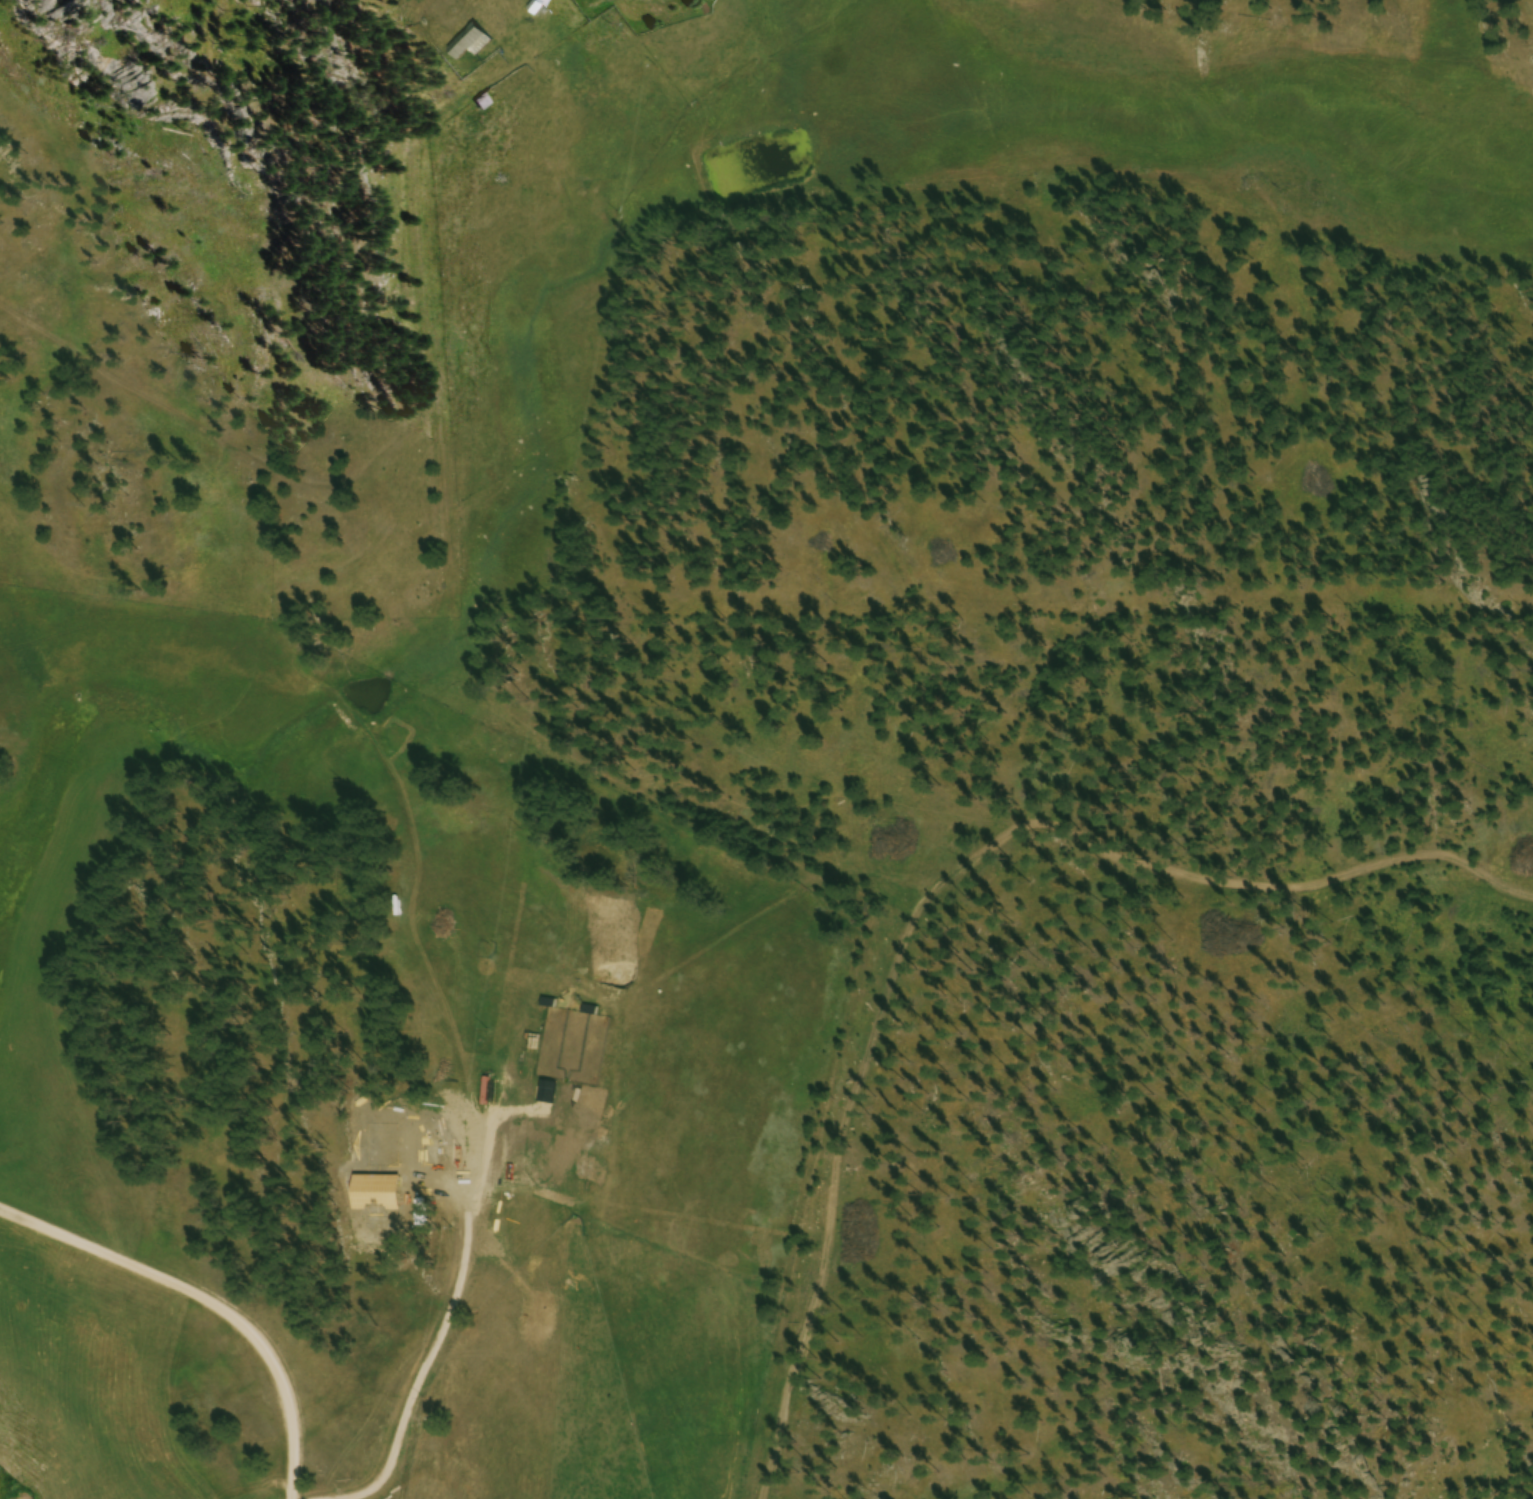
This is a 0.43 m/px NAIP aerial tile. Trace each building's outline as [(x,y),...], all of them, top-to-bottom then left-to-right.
[(459,63),(470,52),(477,59),(493,43),(476,26),(448,53),(459,63)]
